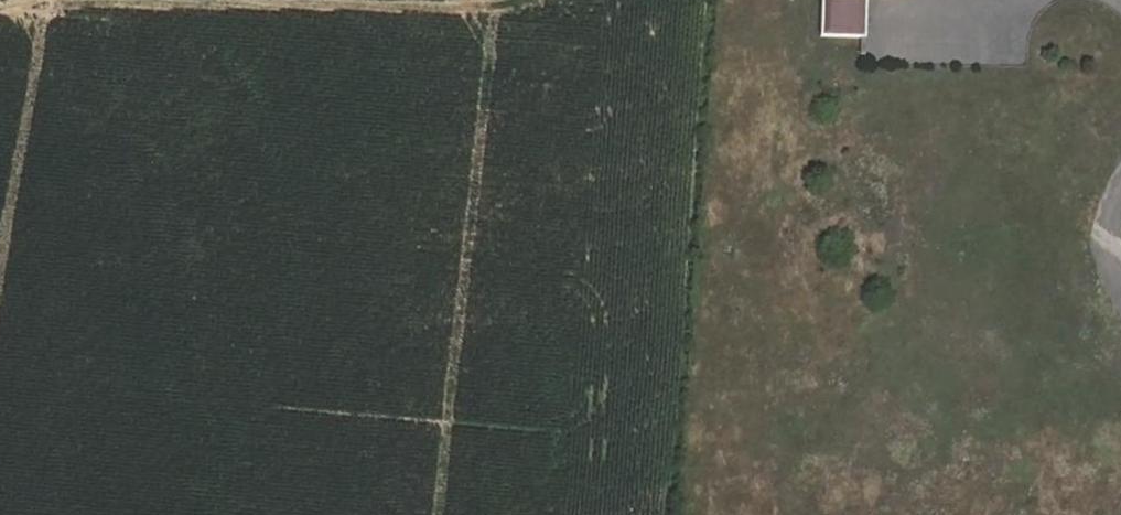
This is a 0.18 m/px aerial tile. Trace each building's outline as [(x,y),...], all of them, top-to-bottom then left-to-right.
[(823,38),(866,39),(869,0),(824,0),(823,38)]
